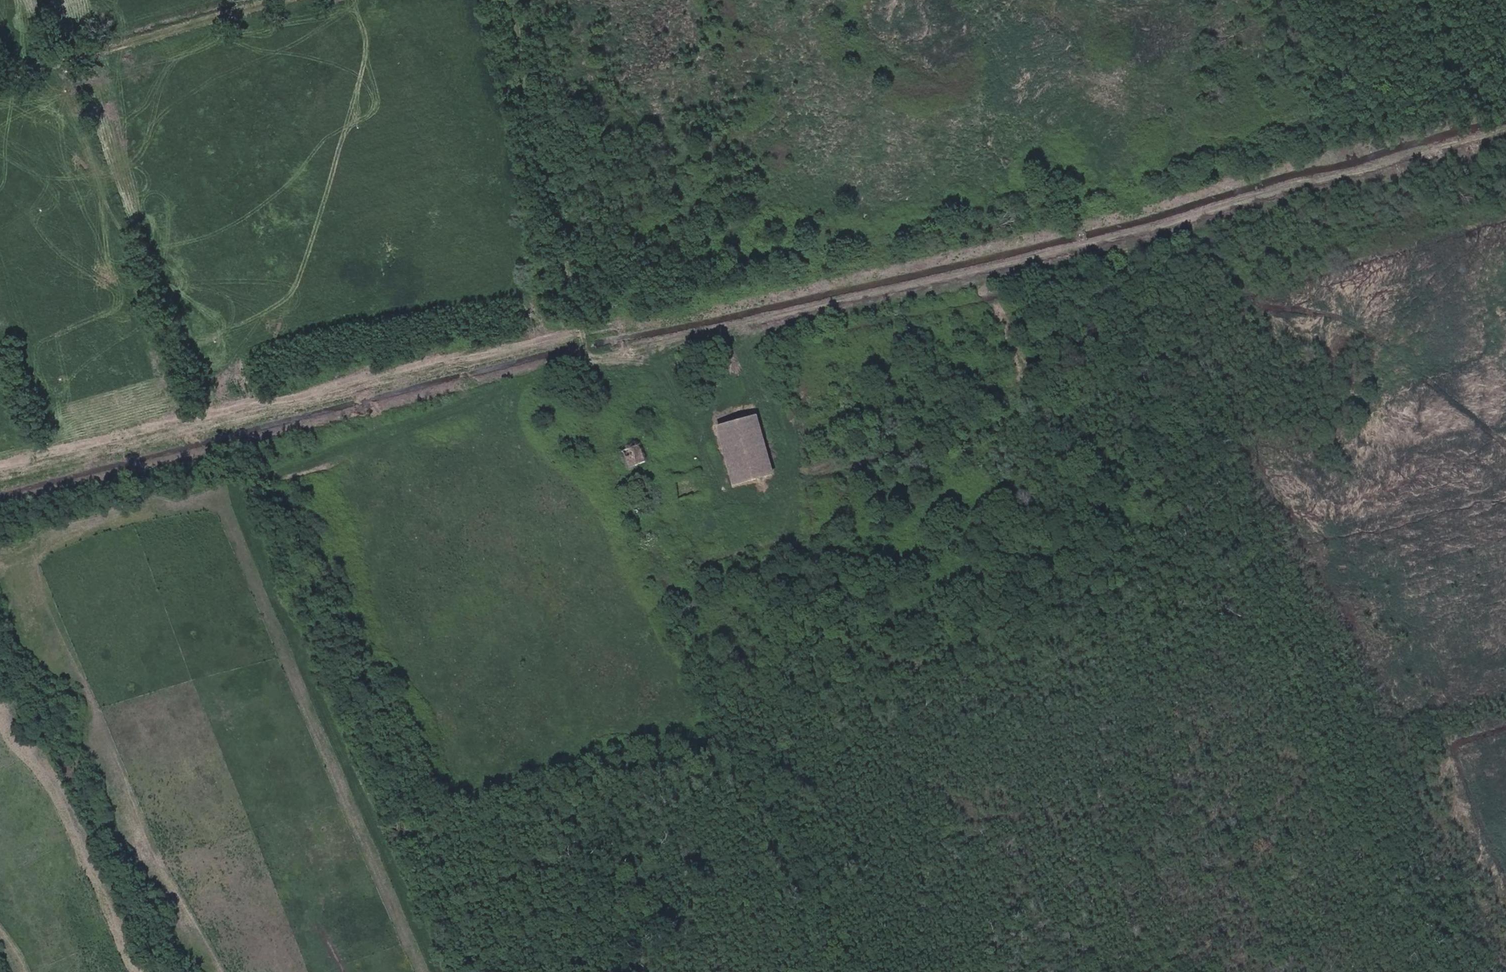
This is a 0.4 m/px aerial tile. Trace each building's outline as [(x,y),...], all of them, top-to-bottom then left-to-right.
[(754,419),(714,430),(730,489),(771,477),(754,419)]
